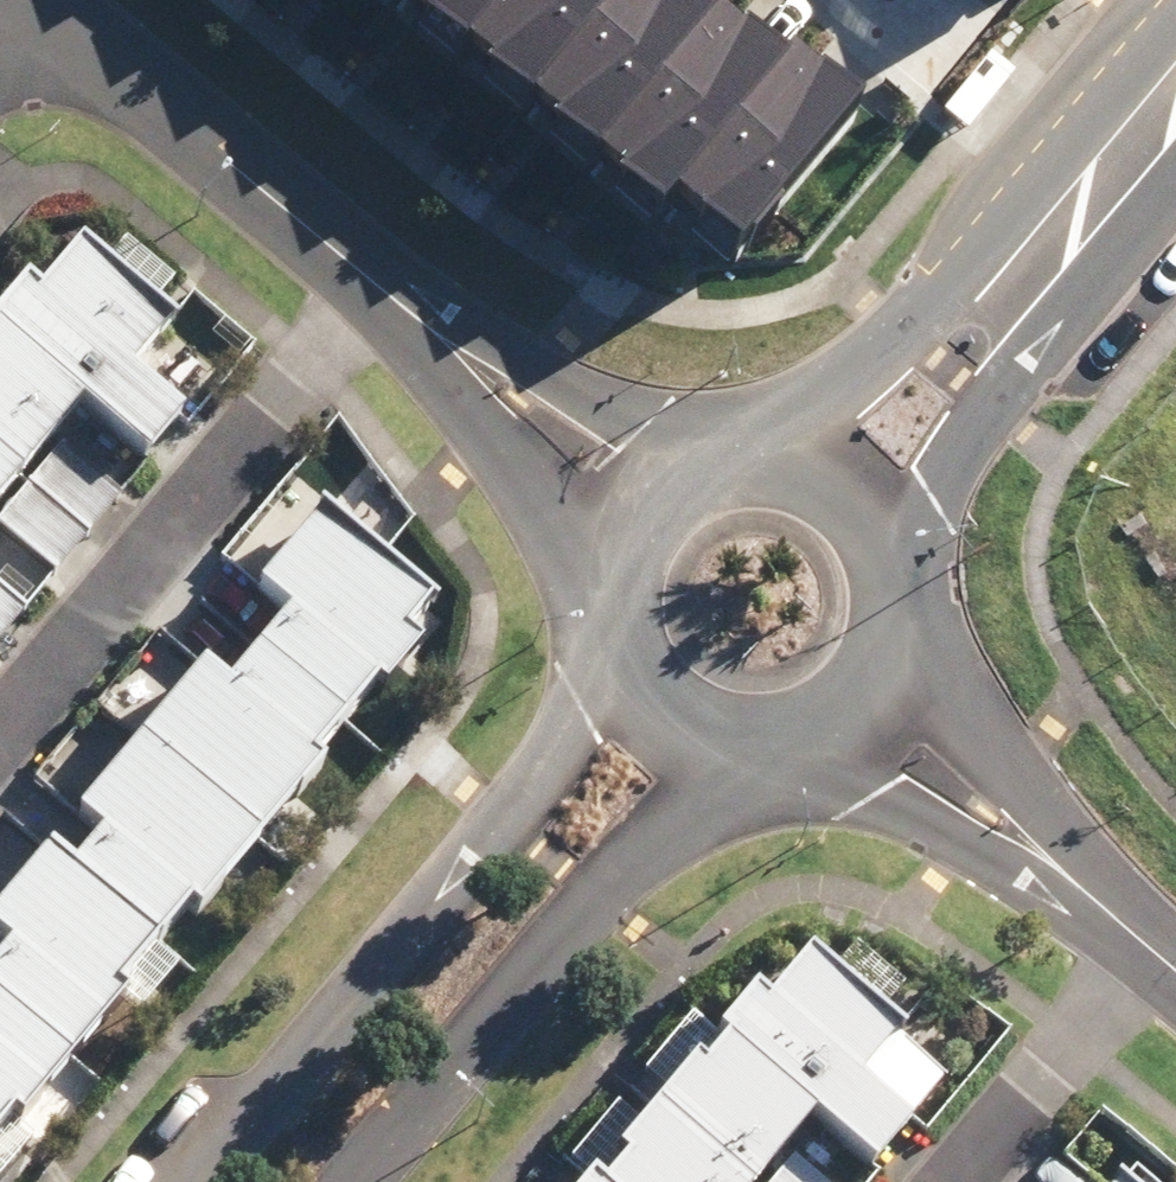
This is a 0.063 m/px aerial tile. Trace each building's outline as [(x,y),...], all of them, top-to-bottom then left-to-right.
[(471,36),(499,0),(428,0),(471,36)] [(536,90),(610,0),(499,0),(471,36),(536,90)] [(601,144),(721,0),(610,0),(536,90),(601,144)] [(666,198),(681,180),(793,42),(742,0),(721,0),(601,144),(666,198)] [(793,42),(681,180),(744,231),(861,90),(799,36),(793,42)] [(998,44),(947,110),(970,128),(1021,62),(998,44)] [(61,271),(24,317),(8,304),(0,313),(0,544),(43,584),(176,442),(115,385),(151,343),(61,271)] [(362,473),(335,504),(324,494),(218,616),(259,652),(211,708),(186,687),(60,833),(86,856),(61,885),(37,864),(0,907),(0,1141),(1,1143),(108,1020),(98,1011),(167,932),(175,939),(305,789),(295,781),(353,707),(362,714),(398,668),(386,659),(410,627),(355,579),(410,514),(362,473)] [(25,623),(0,599),(0,649),(25,623)] [(792,965),(744,1020),(726,1005),(696,1040),(672,1020),(618,1082),(641,1102),(583,1169),(596,1180),(594,1181),(811,1181),(777,1153),(793,1134),(848,1181),(853,1181),(889,1141),(831,1090),(876,1038),(792,965)]
